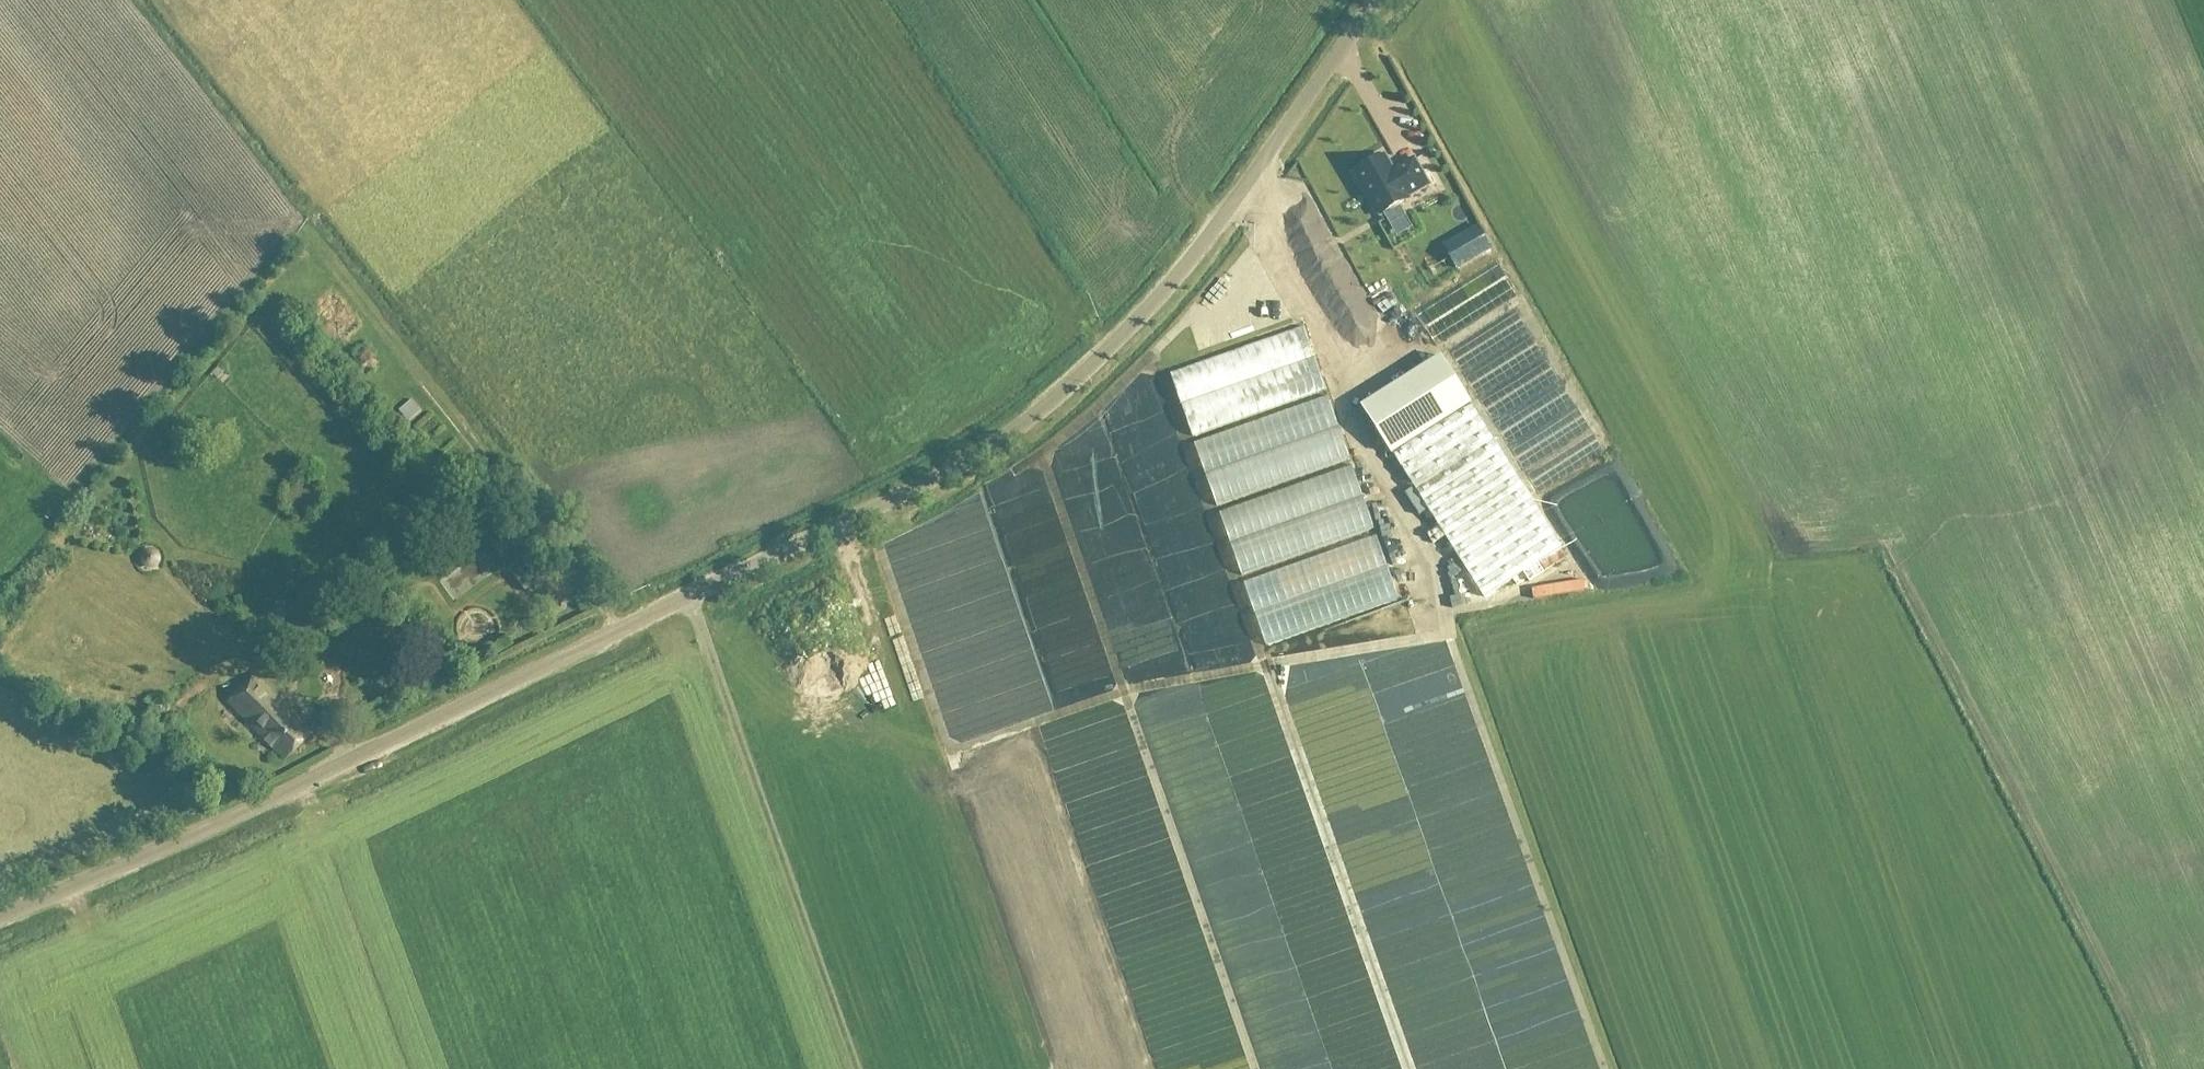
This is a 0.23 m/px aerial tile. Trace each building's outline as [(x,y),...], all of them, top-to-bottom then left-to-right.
[(1392,172),(1383,157),(1379,159),(1378,156),(1364,164),(1366,167),(1353,174),(1378,217),(1406,202),(1405,200),(1428,187),(1413,160),(1392,172)] [(1293,222),(1283,228),(1298,254),(1308,248),(1293,222)] [(1474,235),(1444,252),(1454,271),(1485,254),(1474,235)] [(1493,263),(1412,313),(1434,348),(1515,298),(1493,263)] [(1514,312),(1447,355),(1536,496),(1603,454),(1514,312)] [(1300,330),(1168,375),(1190,438),(1322,392),(1300,330)] [(1481,598),(1559,549),(1439,357),(1359,408),(1481,598)] [(1324,401),(1192,447),(1213,509),(1346,464),(1324,401)] [(397,412),(406,424),(418,414),(409,402),(397,412)] [(1348,469),(1216,515),(1238,578),(1370,532),(1348,469)] [(545,577),(524,547),(512,530),(488,546),(500,563),(502,562),(523,592),(545,577)] [(1373,538),(1241,584),(1263,647),(1395,601),(1373,538)] [(457,600),(496,577),(484,557),(445,580),(457,600)] [(282,761),(307,736),(250,680),(225,706),(282,761)]
